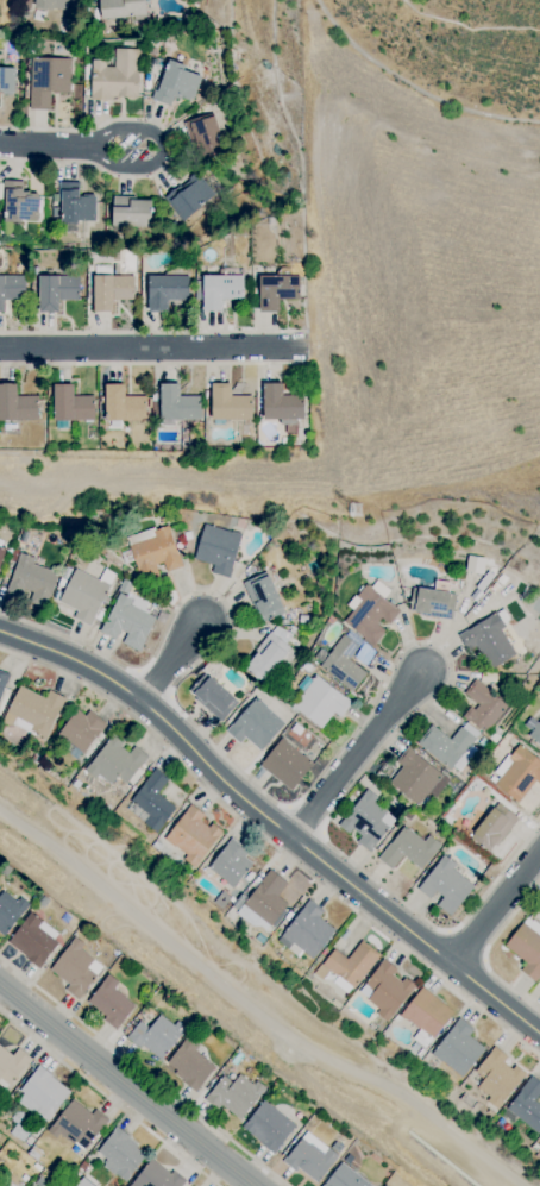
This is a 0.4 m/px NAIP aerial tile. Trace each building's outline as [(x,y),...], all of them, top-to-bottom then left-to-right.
[(34,7),(67,11),(68,0),(35,0),(34,7)] [(100,18),(145,16),(144,0),(99,0),(100,18)] [(90,97),(137,98),(139,48),(114,47),(114,62),(91,61),(90,97)] [(70,58),(30,57),(29,108),(50,109),(50,91),(69,92),(70,58)] [(152,99),(170,105),(173,95),(192,102),(202,73),(166,60),(152,99)] [(14,93),(14,67),(0,66),(0,92),(14,93)] [(183,122),(189,141),(195,140),(200,158),(224,151),(212,113),(183,122)] [(214,196),(197,172),(164,196),(181,220),(214,196)] [(3,220),(37,221),(38,191),(22,191),(23,180),(4,180),(3,220)] [(58,221),(94,222),(95,194),(79,193),(79,181),(59,181),(58,221)] [(151,198),(113,197),(112,225),(150,226),(151,198)] [(25,299),(25,275),(0,274),(0,310),(4,310),(4,298),(25,299)] [(134,299),(133,274),(93,274),(93,311),(113,311),(112,299),(134,299)] [(167,311),(167,299),(188,299),(188,275),(148,274),(148,311),(167,311)] [(243,274),(203,274),(202,310),(222,310),(222,298),(242,298),(243,274)] [(38,311),(58,311),(58,299),(78,300),(79,275),(38,275),(38,311)] [(259,311),(278,311),(278,300),(299,300),(299,275),(259,275),(259,311)] [(16,382),(0,383),(0,420),(37,419),(37,395),(16,395),(16,382)] [(211,418),(252,419),(252,394),(230,394),(230,382),(211,382),(211,418)] [(263,418),(281,418),(281,424),(295,424),(294,418),(303,418),(303,394),(282,395),(282,382),(262,383),(263,418)] [(93,395),(73,395),(72,383),(53,383),(54,420),(94,419),(93,395)] [(124,383),(105,383),(105,421),(146,420),(145,395),(124,395),(124,383)] [(160,420),(201,419),(201,395),(179,395),(179,383),(160,383),(160,420)] [(194,559),(213,564),(211,571),(229,576),(241,533),(204,523),(194,559)] [(127,536),(140,581),(158,575),(155,564),(163,562),(165,571),(181,567),(168,524),(127,536)] [(34,557),(20,552),(5,591),(22,597),(25,590),(48,599),(58,572),(32,562),(34,557)] [(483,573),(485,557),(467,555),(465,571),(483,573)] [(58,601),(76,609),(73,617),(90,625),(109,584),(74,568),(58,601)] [(243,582),(262,622),(285,611),(265,571),(243,582)] [(399,610),(383,598),(389,589),(371,576),(350,607),(352,608),(342,623),(373,644),(386,626),(387,627),(399,610)] [(408,611),(451,620),(456,594),(413,585),(408,611)] [(154,616),(144,612),(147,602),(117,590),(101,632),(120,639),(119,642),(140,650),(154,616)] [(458,633),(467,650),(477,644),(489,668),(515,655),(501,628),(504,627),(496,612),(458,633)] [(294,636),(274,623),(244,669),(265,682),(294,636)] [(358,644),(341,633),(319,669),(354,691),(367,671),(348,660),(358,644)] [(8,672),(0,670),(0,698),(8,672)] [(220,721),(238,702),(205,671),(188,690),(220,721)] [(321,728),(333,711),(340,717),(351,701),(314,675),(292,707),(321,728)] [(463,693),(475,702),(464,716),(485,733),(507,704),(474,678),(463,693)] [(45,739),(64,697),(48,689),(44,697),(19,685),(3,720),(45,739)] [(239,743),(245,736),(260,750),(284,724),(255,697),(225,730),(239,743)] [(105,724),(78,705),(58,733),(84,753),(105,724)] [(535,720),(529,716),(521,729),(539,743),(539,714),(535,720)] [(430,724),(416,744),(458,773),(474,750),(469,746),(479,732),(463,721),(451,738),(430,724)] [(133,746),(130,749),(111,735),(86,768),(110,786),(117,776),(127,783),(146,756),(133,746)] [(313,764),(282,737),(259,764),(289,790),(313,764)] [(514,744),(497,773),(499,774),(492,786),(519,802),(532,780),(539,784),(539,760),(514,744)] [(388,782),(419,805),(442,773),(407,747),(396,762),(401,765),(388,782)] [(125,807),(156,831),(175,807),(157,793),(168,778),(155,768),(125,807)] [(377,797),(366,788),(339,823),(359,838),(356,841),(370,851),(395,818),(373,802),(377,797)] [(470,839),(493,853),(516,815),(494,801),(470,839)] [(204,814),(190,804),(163,838),(195,865),(221,833),(202,817),(204,814)] [(377,858),(391,868),(402,854),(421,869),(440,843),(428,834),(423,840),(403,824),(377,858)] [(255,859),(229,839),(207,867),(233,887),(255,859)] [(452,916),(473,882),(451,869),(455,862),(441,853),(420,888),(440,900),(436,906),(452,916)] [(287,881),(268,868),(243,906),(274,926),(289,904),(277,896),(287,881)] [(4,935),(27,906),(4,888),(0,893),(0,933),(4,935)] [(313,958),(335,929),(318,917),(323,910),(309,899),(277,940),(298,956),(302,950),(313,958)] [(253,926),(260,918),(243,904),(236,912),(253,926)] [(62,935),(30,911),(7,942),(38,966),(62,935)] [(525,962),(520,969),(534,981),(539,973),(539,927),(527,916),(504,945),(525,962)] [(64,989),(78,999),(102,965),(79,949),(83,943),(73,935),(49,970),(68,983),(64,989)] [(322,964),(355,987),(379,953),(360,940),(348,958),(333,948),(322,964)] [(358,992),(381,1009),(377,1014),(387,1022),(413,986),(395,972),(397,969),(383,958),(358,992)] [(85,1003),(118,1027),(134,1004),(113,988),(118,981),(107,973),(85,1003)] [(401,1015),(434,1038),(453,1009),(419,987),(401,1015)] [(139,1020),(127,1036),(159,1061),(186,1027),(176,1019),(172,1024),(159,1013),(148,1027),(139,1020)] [(431,1052),(462,1077),(485,1048),(468,1034),(473,1029),(459,1017),(431,1052)] [(426,1047),(433,1037),(419,1029),(412,1038),(426,1047)] [(193,1050),(197,1044),(185,1036),(164,1066),(197,1089),(214,1065),(193,1050)] [(474,1071),(483,1078),(477,1087),(490,1097),(487,1101),(498,1108),(524,1074),(505,1059),(507,1056),(493,1045),(474,1071)] [(16,1048),(13,1053),(0,1046),(0,1088),(8,1092),(29,1055),(16,1048)] [(70,1086),(36,1066),(15,1102),(49,1122),(70,1086)] [(206,1096),(239,1121),(265,1087),(255,1079),(252,1083),(239,1073),(232,1082),(222,1074),(206,1096)] [(539,1092),(539,1082),(530,1075),(506,1110),(539,1132),(539,1130),(539,1105),(534,1101),(539,1092)] [(84,1152),(107,1117),(94,1109),(92,1112),(70,1098),(50,1128),(84,1152)] [(295,1124),(262,1099),(241,1128),(274,1152),(295,1124)] [(107,1159),(102,1165),(125,1182),(147,1152),(114,1127),(96,1151),(107,1159)] [(282,1161),(295,1171),(298,1168),(317,1182),(338,1155),(306,1130),(282,1161)] [(130,1185),(179,1185),(183,1179),(148,1157),(130,1185)] [(341,1161),(321,1185),(372,1185),(341,1161)]
